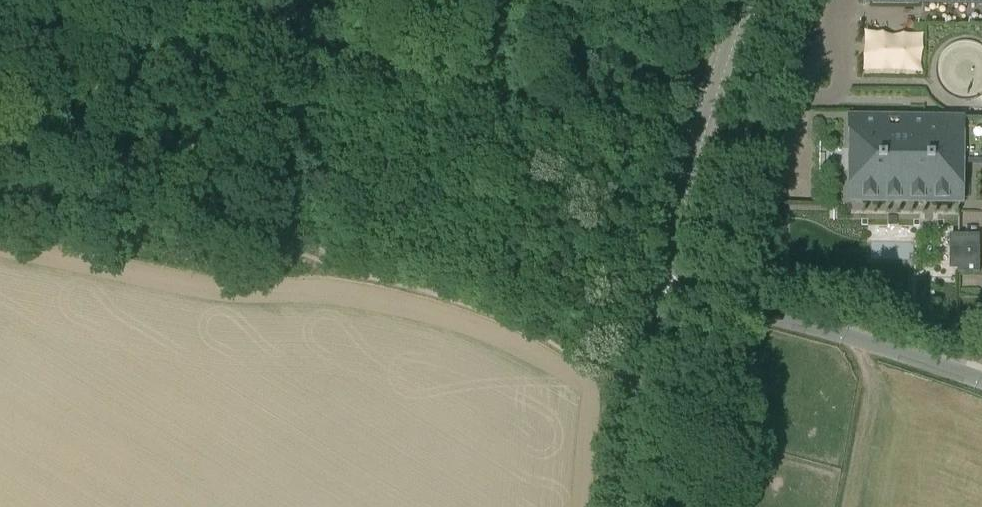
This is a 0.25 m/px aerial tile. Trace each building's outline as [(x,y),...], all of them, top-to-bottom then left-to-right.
[(922,73),(923,30),(864,29),(863,59),(874,59),(874,65),(897,65),(897,72),(922,73)] [(933,120),(932,125),(851,124),(850,200),(959,201),(959,162),(981,162),(981,120),(933,120)] [(874,237),(874,265),(916,266),(917,237),(874,237)] [(959,267),(959,270),(959,274),(981,274),(981,248),(971,248),(971,262),(969,262),(969,267),(959,267)]
